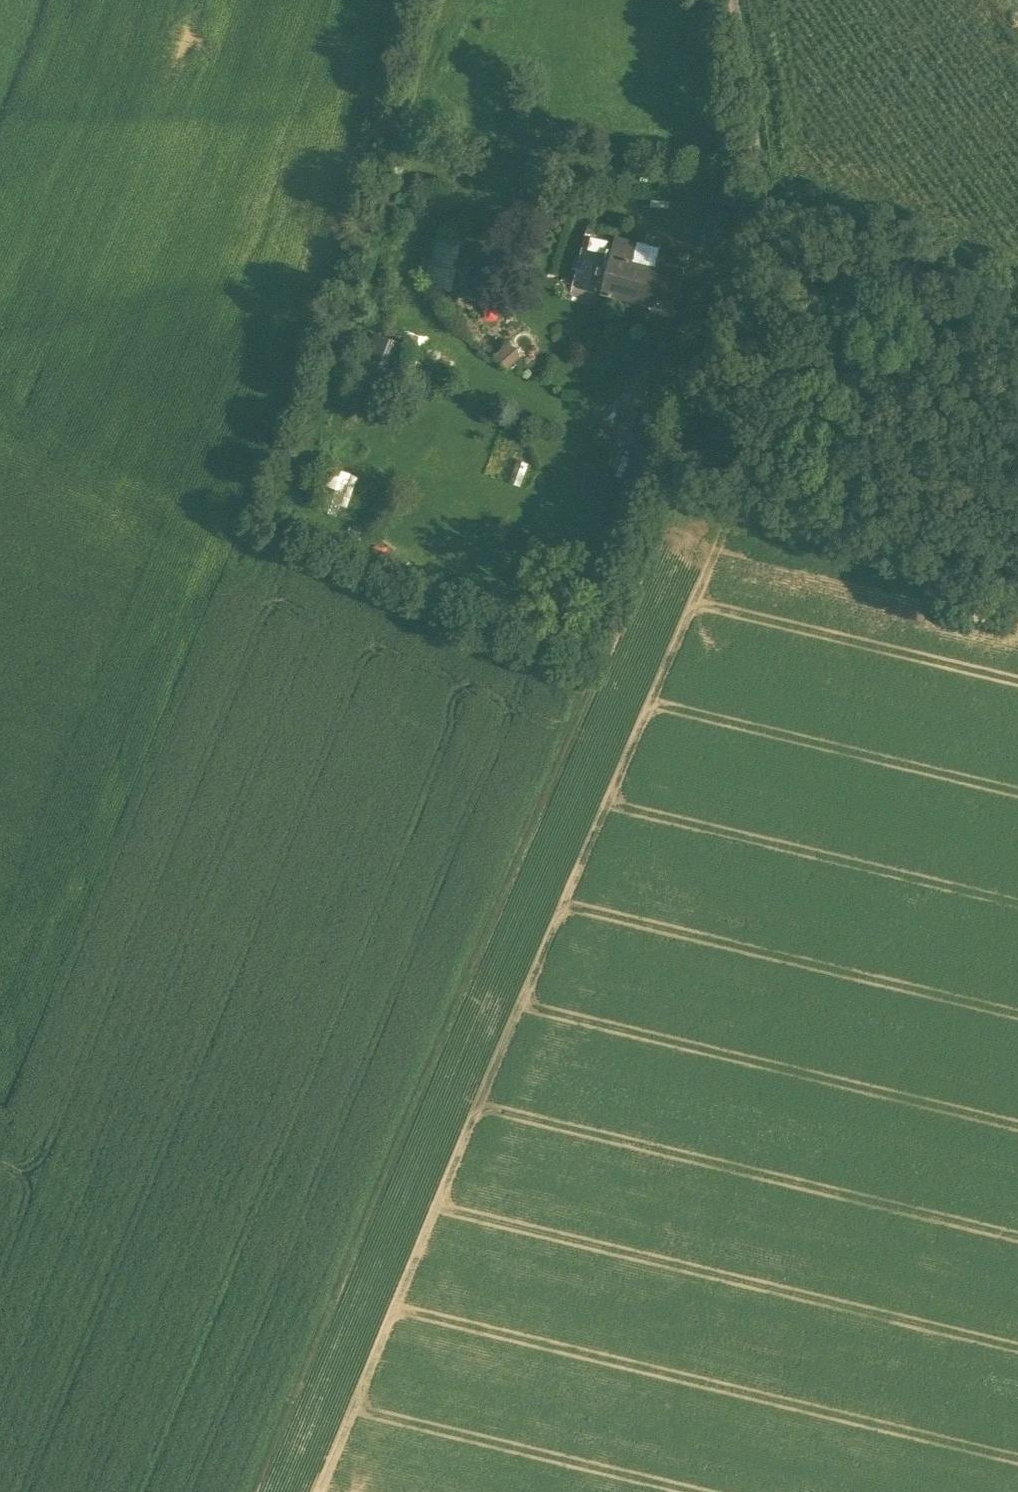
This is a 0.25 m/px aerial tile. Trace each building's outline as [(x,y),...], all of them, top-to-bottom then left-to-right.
[(593,246),(608,250),(611,237),(596,233),(593,246)] [(453,291),(463,240),(436,235),(427,286),(453,291)] [(612,252),(602,290),(675,309),(686,266),(657,259),(659,250),(627,242),(623,255),(612,252)] [(359,380),(386,391),(404,344),(377,334),(359,380)] [(519,358),(508,345),(497,354),(508,367),(519,358)] [(614,536),(626,540),(655,465),(632,457),(623,480),(627,488),(620,507),(624,509),(614,536)] [(511,481),(521,485),(528,464),(519,461),(511,481)] [(326,485),(345,491),(351,474),(332,467),(326,485)] [(319,507),(338,514),(345,491),(326,485),(319,507)]
